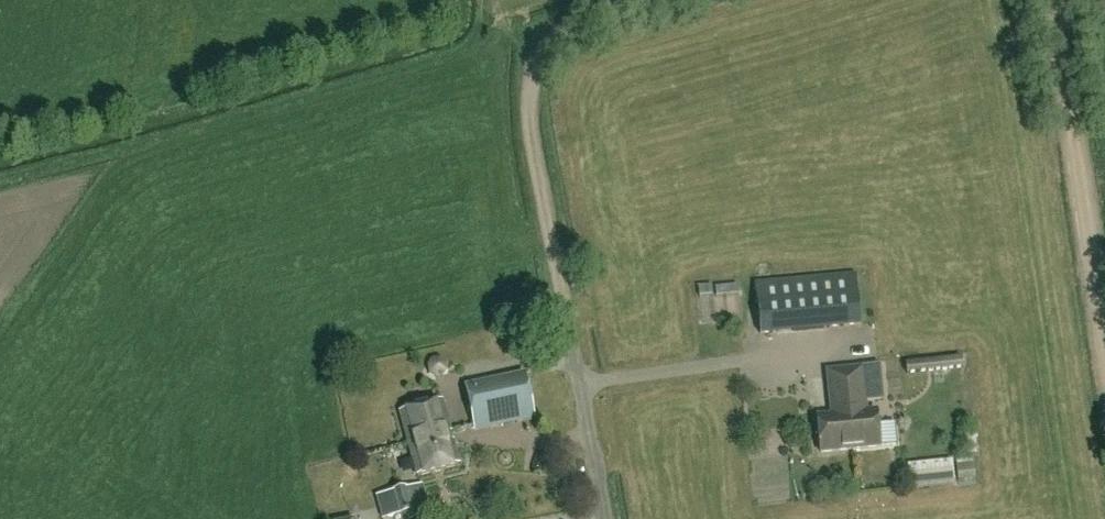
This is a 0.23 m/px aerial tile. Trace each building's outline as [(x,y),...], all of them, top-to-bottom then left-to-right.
[(856,274),(754,283),(759,333),(860,324),(856,274)] [(905,363),(906,374),(963,368),(962,357),(905,363)] [(826,371),(831,415),(816,416),(820,452),(879,446),(876,410),(866,411),(865,399),(882,397),(879,366),(826,371)] [(475,430),(534,417),(525,378),(466,391),(475,430)] [(442,392),(401,405),(417,465),(460,453),(442,392)] [(907,461),(910,482),(953,477),(951,456),(907,461)] [(382,518),(384,518),(414,511),(408,486),(393,490),(393,491),(375,496),(382,518)]
